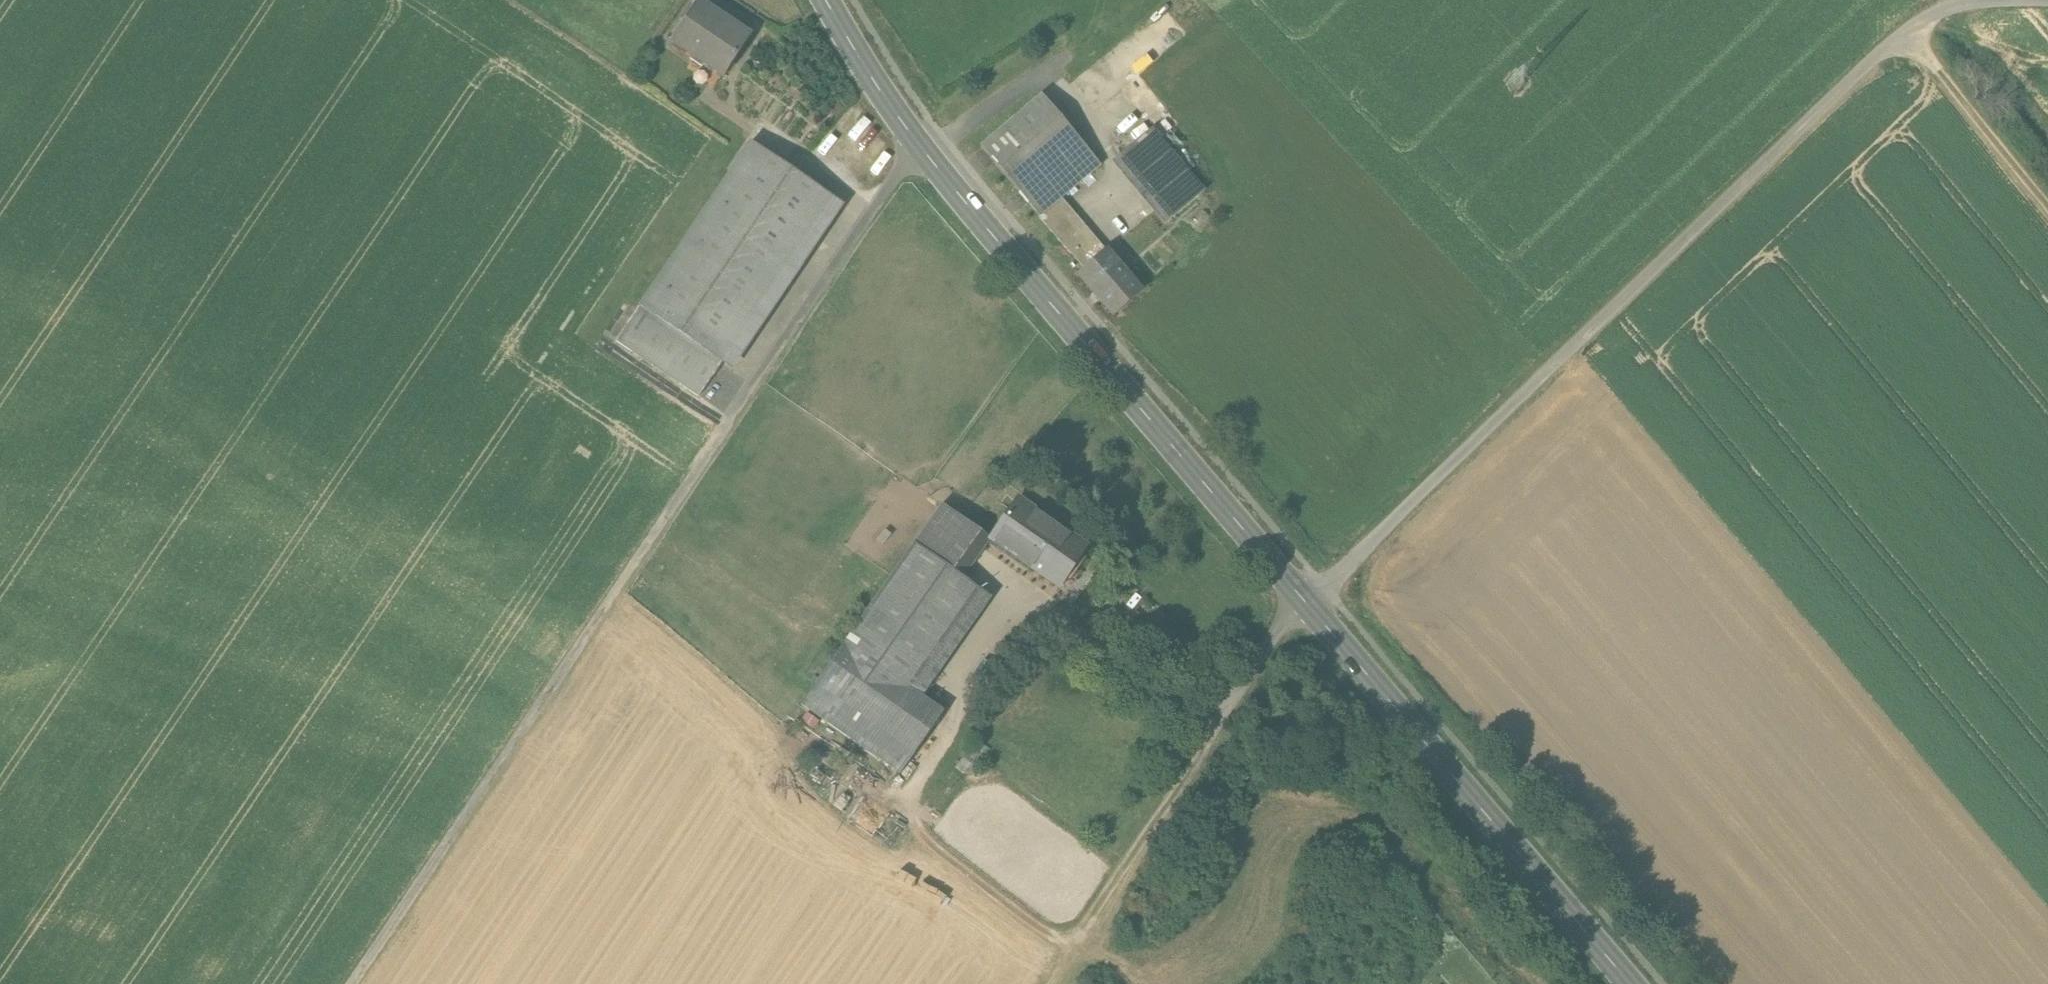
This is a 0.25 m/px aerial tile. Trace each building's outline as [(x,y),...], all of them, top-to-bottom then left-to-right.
[(749,37),(699,3),(672,44),(722,77),(749,37)] [(1042,97),(981,148),(1039,217),(1039,218),(1058,202),(1100,166),(1042,97)] [(1204,192),(1152,130),(1121,156),(1162,205),(1155,211),(1166,225),(1204,192)] [(751,143),(639,309),(674,333),(721,365),(833,199),(751,143)] [(1074,221),(1058,202),(1039,218),(1039,217),(1038,218),(1071,256),(1085,271),(1100,258),(1097,254),(1093,258),(1083,245),(1089,239),(1074,221)] [(1085,271),(1079,276),(1113,317),(1122,310),(1141,293),(1106,253),(1100,258),(1085,271)] [(721,365),(674,333),(639,309),(616,342),(699,398),(721,365)] [(1087,548),(1019,501),(991,541),(1015,558),(1058,589),(1087,548)] [(991,541),(941,506),(914,546),(963,581),(991,541)] [(914,546),(890,580),(801,708),(849,741),(899,776),(942,715),(909,692),(979,592),(963,581),(914,546)] [(983,630),(986,633),(1007,606),(988,591),(959,627),(975,640),(983,630)]
